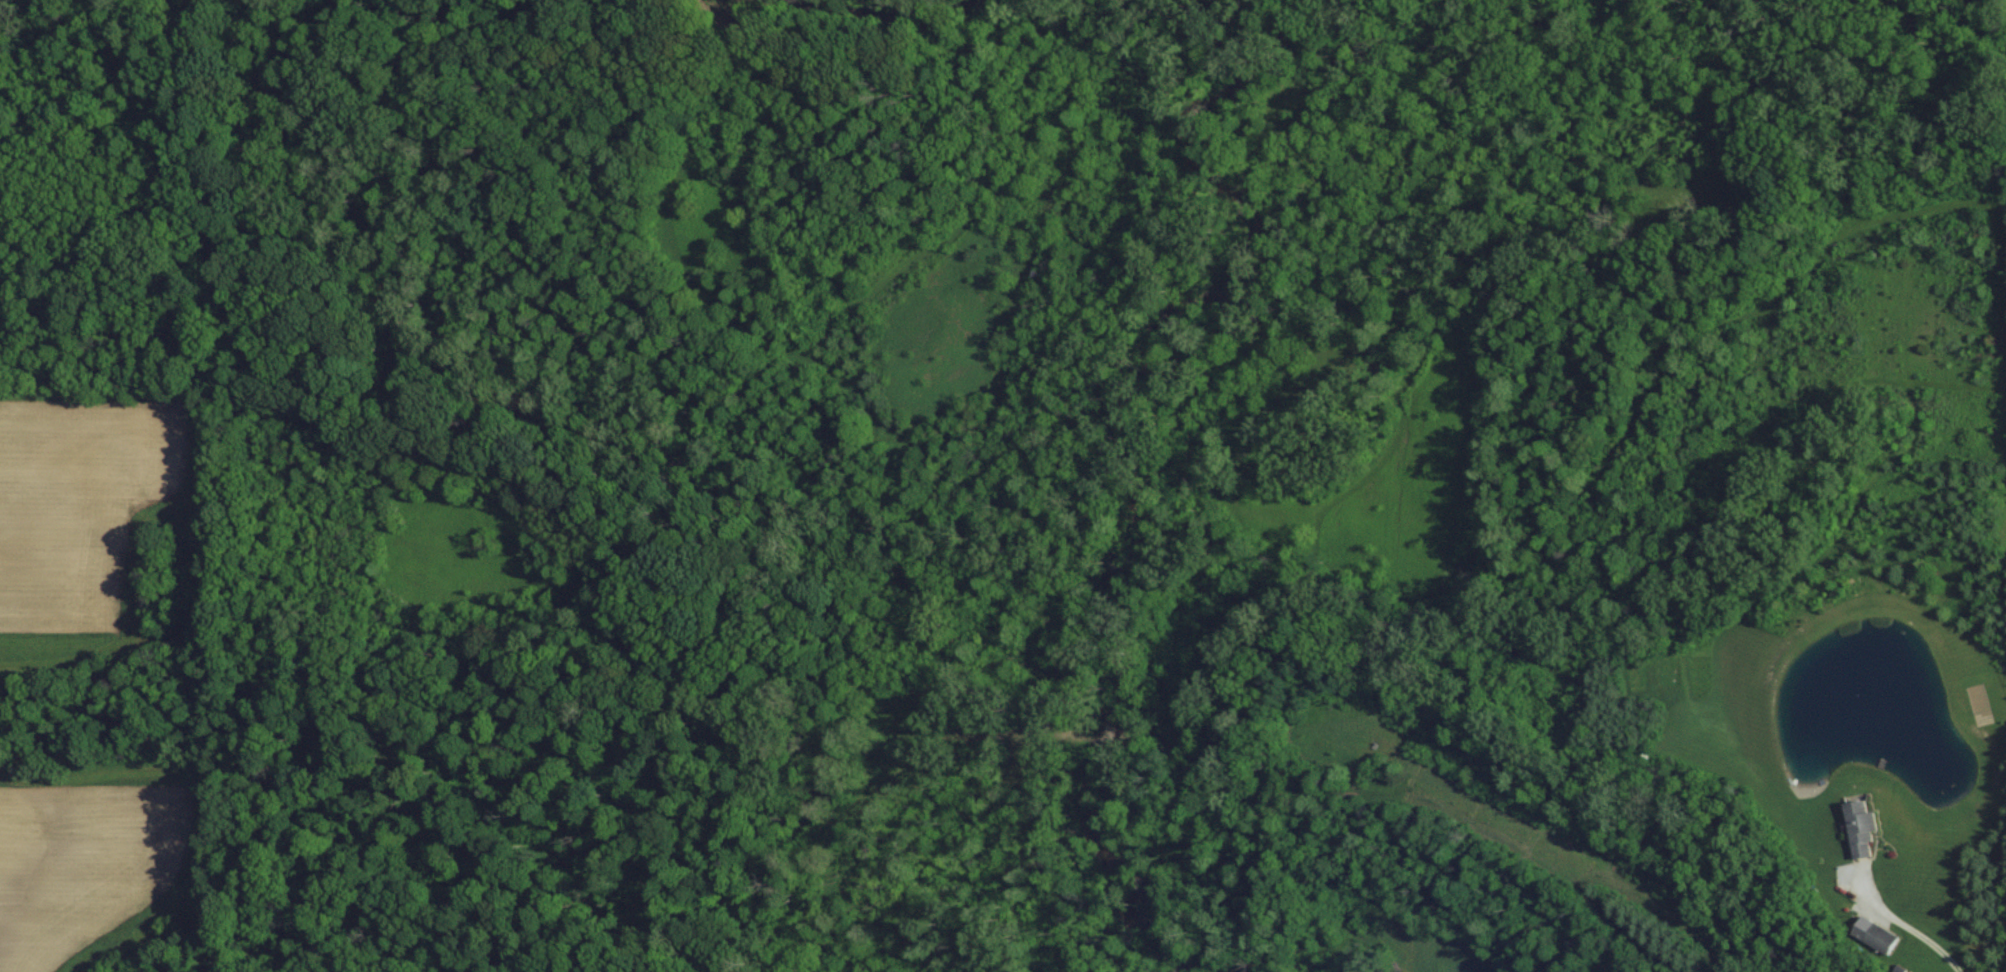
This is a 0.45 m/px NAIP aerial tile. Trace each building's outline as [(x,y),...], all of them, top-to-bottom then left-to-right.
[(1878,809),(1874,809),(1873,799),(1850,802),(1857,858),(1883,855),(1878,809)]
